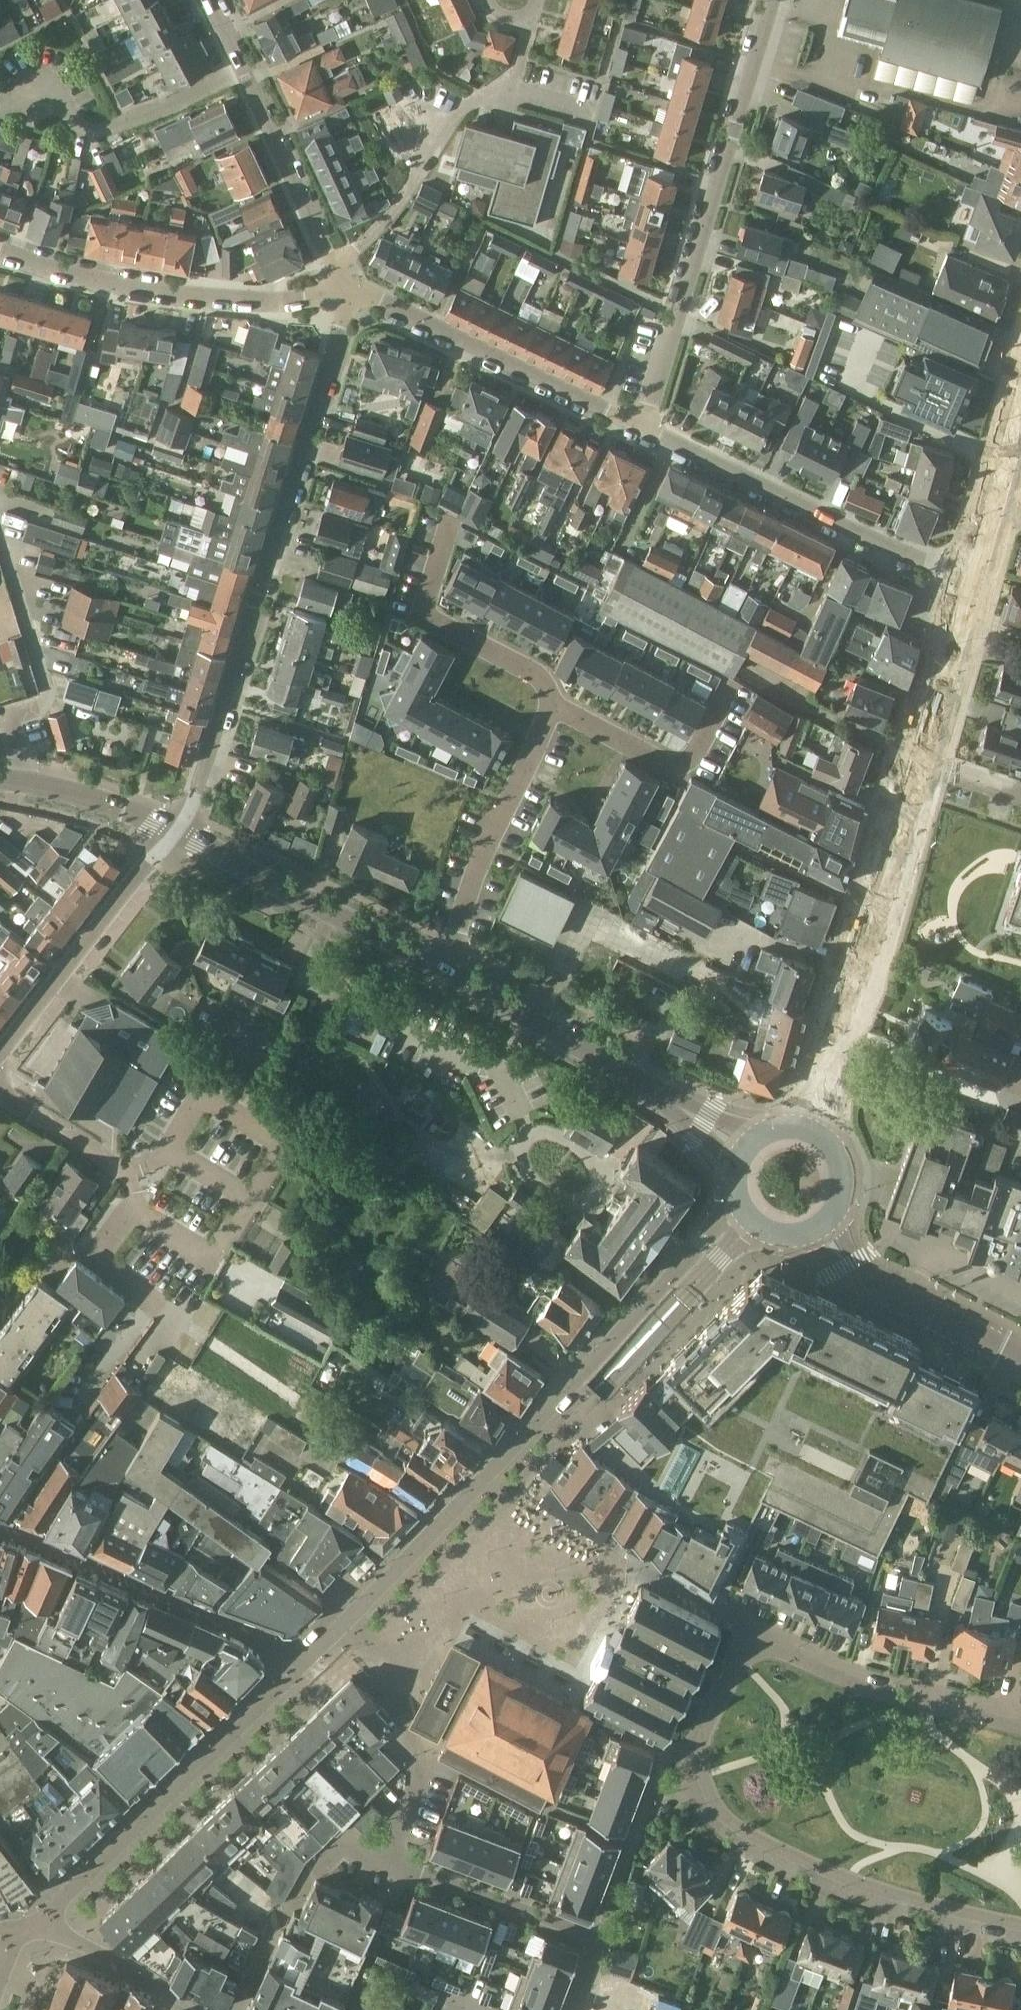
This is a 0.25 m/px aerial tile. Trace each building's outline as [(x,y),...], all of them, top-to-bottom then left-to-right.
[(99,1),(104,13),(118,7),(115,0),(102,0),(99,1)] [(124,12),(148,0),(117,0),(124,12)] [(168,14),(163,4),(169,0),(148,0),(124,12),(134,32),(168,14)] [(248,11),(269,0),(242,0),(248,11)] [(253,22),(264,43),(292,29),(286,18),(310,5),(307,0),(294,0),(281,7),(268,14),(266,15),(253,22)] [(389,8),(399,5),(397,0),(386,0),(389,8)] [(458,24),(472,18),(475,16),(474,14),(467,0),(448,0),(442,3),(453,27),(458,24)] [(596,3),(587,0),(572,0),(567,18),(590,24),(596,3)] [(626,17),(635,20),(641,0),(631,0),(626,17)] [(723,0),(694,0),(693,6),(719,14),(723,0)] [(993,3),(980,0),(845,0),(836,33),(882,45),(879,54),(876,67),(874,75),(972,102),(974,94),(978,81),(980,82),(1001,6),(993,3)] [(79,25),(99,14),(94,5),(74,15),(79,25)] [(712,38),(719,14),(693,6),(690,14),(685,30),(712,38)] [(397,45),(414,38),(402,10),(384,18),(397,45)] [(151,49),(190,29),(194,27),(189,18),(174,25),(168,14),(134,32),(145,52),(139,55),(145,65),(154,61),(152,57),(154,56),(151,49)] [(23,18),(14,23),(20,34),(29,29),(23,18)] [(472,18),(458,24),(467,44),(484,49),(488,33),(478,30),(472,18)] [(605,50),(584,44),(590,24),(567,18),(557,51),(571,55),(568,68),(597,77),(605,50)] [(347,21),(334,26),(339,38),(352,32),(347,21)] [(624,25),(621,36),(644,43),(647,32),(624,25)] [(317,35),(322,45),(338,38),(334,27),(317,35)] [(161,68),(201,48),(190,29),(151,49),(154,56),(161,68)] [(292,29),(264,43),(274,61),(301,46),(315,39),(309,29),(296,36),(292,29)] [(488,33),(484,49),(483,53),(508,60),(515,36),(489,29),(488,33)] [(94,52),(106,45),(102,38),(90,44),(94,52)] [(100,64),(129,49),(123,38),(94,53),(100,64)] [(614,58),(626,61),(630,50),(617,46),(614,58)] [(290,93),(320,79),(318,74),(347,61),(341,47),(281,73),(290,93)] [(201,48),(161,68),(168,82),(166,83),(164,80),(155,84),(160,94),(211,68),(201,48)] [(469,50),(455,73),(468,81),(472,75),(471,69),(474,63),(471,61),(476,53),(469,50)] [(677,76),(704,84),(711,63),(673,52),(670,63),(680,66),(677,76)] [(422,53),(410,59),(410,60),(416,71),(428,66),(422,53)] [(139,55),(127,61),(133,72),(145,65),(139,55)] [(623,75),(626,61),(614,58),(610,71),(623,75)] [(320,79),(290,93),(298,112),(323,101),(328,112),(346,103),(342,95),(367,83),(359,65),(334,77),(335,79),(323,85),(320,79)] [(697,107),(704,84),(677,76),(670,99),(697,107)] [(389,102),(404,94),(399,84),(384,91),(389,102)] [(804,109),(827,119),(829,114),(842,118),(846,107),(816,95),(801,89),(796,102),(805,105),(804,109)] [(601,104),(613,107),(617,95),(605,92),(601,104)] [(898,94),(896,101),(906,105),(909,98),(898,94)] [(690,131),(697,107),(670,99),(663,123),(690,131)] [(231,118),(223,102),(190,117),(187,112),(165,123),(171,136),(193,125),(197,134),(231,118)] [(604,141),(613,107),(601,104),(591,138),(604,141)] [(306,146),(332,134),(328,125),(338,121),(341,116),(338,110),(324,116),(297,128),(305,146),(306,146)] [(802,154),(812,126),(799,121),(782,115),(769,148),(800,160),(802,154)] [(198,134),(174,146),(166,149),(170,159),(190,149),(194,156),(206,151),(239,135),(231,118),(198,134)] [(559,136),(561,131),(514,118),(509,137),(499,134),(500,130),(472,122),(469,135),(463,133),(457,154),(463,156),(461,163),(498,173),(487,211),(534,225),(549,174),(553,175),(561,148),(556,146),(559,136)] [(690,131),(663,123),(652,119),(649,130),(660,134),(655,151),(682,159),(690,131)] [(563,122),(559,136),(582,142),(585,129),(563,122)] [(828,122),(822,137),(850,148),(856,133),(828,122)] [(1020,176),(1020,130),(998,123),(993,141),(1005,144),(998,165),(998,167),(1020,176)] [(856,133),(852,142),(864,147),(867,137),(856,133)] [(21,134),(13,160),(8,178),(19,182),(32,138),(21,134)] [(339,150),(354,143),(351,137),(345,136),(335,141),(332,134),(306,146),(313,162),(339,150)] [(234,195),(267,180),(249,141),(216,156),(234,195)] [(321,178),(347,166),(344,159),(354,154),(357,149),(354,143),(339,150),(313,162),(321,178)] [(113,151),(104,155),(113,173),(123,169),(113,151)] [(590,186),(591,186),(599,157),(587,153),(579,182),(580,183),(590,186)] [(76,179),(81,156),(71,154),(66,177),(76,179)] [(998,167),(998,165),(990,163),(986,177),(974,174),(970,184),(999,196),(1001,193),(1020,202),(1020,176),(998,167)] [(35,164),(31,175),(39,178),(43,167),(35,164)] [(187,164),(175,170),(182,184),(194,178),(187,164)] [(354,182),(369,175),(366,169),(360,169),(350,173),(347,166),(321,178),(328,194),(354,182)] [(118,190),(108,167),(96,172),(107,196),(118,190)] [(779,212),(794,217),(802,190),(804,183),(765,170),(755,199),(780,207),(779,212)] [(182,185),(175,172),(154,181),(154,184),(182,185)] [(641,197),(668,206),(675,182),(648,173),(641,197)] [(335,211),(362,199),(358,191),(369,186),(372,181),(369,175),(354,182),(328,194),(335,210),(334,210),(335,211)] [(947,175),(942,177),(952,196),(957,194),(959,187),(953,176),(947,175)] [(842,204),(848,190),(817,177),(811,190),(842,204)] [(970,184),(965,182),(960,198),(975,203),(970,220),(982,223),(976,241),(1014,255),(1020,234),(1020,217),(1001,210),(1005,199),(999,196),(970,184)] [(587,198),(590,186),(580,183),(576,195),(587,198)] [(416,193),(437,202),(441,194),(421,185),(416,193)] [(98,187),(93,189),(96,197),(102,195),(98,187)] [(0,202),(0,220),(18,226),(28,198),(4,190),(0,202)] [(64,212),(69,195),(58,191),(53,208),(38,203),(29,230),(55,239),(64,212)] [(74,191),(72,206),(89,200),(85,193),(74,191)] [(280,215),(269,191),(256,197),(253,191),(234,200),(235,202),(225,207),(230,218),(244,212),(252,228),(280,215)] [(124,211),(126,199),(114,197),(111,211),(121,213),(121,211),(124,211)] [(662,227),(668,206),(641,197),(635,219),(662,227)] [(121,211),(121,213),(134,215),(137,202),(126,199),(124,211),(121,211)] [(362,199),(335,211),(342,227),(370,215),(384,208),(382,202),(376,201),(365,206),(362,199)] [(454,216),(459,206),(450,202),(445,212),(454,216)] [(184,222),(187,210),(173,207),(171,219),(184,222)] [(578,226),(579,227),(583,213),(571,210),(567,223),(568,224),(578,226)] [(112,255),(119,218),(93,213),(85,250),(112,255)] [(138,261),(146,223),(119,218),(112,255),(138,261)] [(655,249),(662,227),(635,219),(628,241),(655,249)] [(382,266),(379,272),(399,282),(424,230),(404,220),(393,242),(381,236),(371,261),(382,266)] [(792,220),(789,226),(800,231),(803,225),(792,220)] [(163,265),(170,228),(146,223),(138,261),(163,265)] [(269,277),(294,266),(301,263),(303,257),(288,224),(252,241),(238,247),(224,248),(224,274),(238,274),(238,270),(248,270),(254,267),(260,279),(268,275),(269,277)] [(568,224),(564,237),(574,240),(578,226),(568,224)] [(769,269),(802,279),(827,287),(829,282),(805,275),(809,264),(790,258),(796,240),(780,235),(748,225),(740,249),(772,259),(769,269)] [(170,228),(163,265),(188,270),(195,233),(170,228)] [(418,291),(433,260),(419,254),(429,232),(424,230),(399,282),(418,291)] [(502,251),(508,238),(494,232),(488,244),(502,251)] [(207,265),(220,261),(214,238),(201,241),(207,265)] [(447,256),(453,243),(444,238),(437,252),(447,256)] [(508,238),(502,251),(514,257),(520,244),(508,238)] [(571,255),(574,243),(563,240),(560,251),(571,255)] [(647,278),(655,249),(628,241),(619,270),(636,275),(647,278)] [(892,270),(900,251),(880,242),(871,261),(892,270)] [(540,269),(546,257),(533,251),(527,263),(540,269)] [(930,296),(994,324),(1009,281),(947,255),(931,294),(930,296)] [(546,257),(540,269),(550,274),(556,262),(546,257)] [(433,260),(418,291),(438,301),(452,269),(433,260)] [(725,295),(749,302),(759,305),(767,272),(741,264),(738,274),(732,272),(725,295)] [(577,288),(584,275),(571,269),(565,282),(577,288)] [(619,270),(617,277),(633,285),(636,275),(619,270)] [(930,296),(931,294),(877,270),(863,299),(845,291),(843,294),(840,293),(835,312),(910,345),(915,334),(930,296)] [(803,290),(806,281),(786,274),(783,283),(803,290)] [(584,275),(577,288),(586,292),(592,280),(584,275)] [(465,327),(480,296),(459,286),(444,317),(465,327)] [(615,306),(621,294),(608,288),(602,300),(615,306)] [(20,295),(0,290),(0,320),(11,323),(20,295)] [(621,294),(615,306),(629,313),(635,300),(621,294)] [(35,330),(43,302),(20,295),(11,323),(35,330)] [(759,305),(749,302),(725,295),(717,318),(734,323),(732,331),(749,336),(759,305)] [(484,336),(499,306),(480,296),(465,327),(484,336)] [(980,365),(994,324),(930,296),(915,334),(980,365)] [(58,337),(67,309),(43,302),(35,330),(58,337)] [(503,345),(518,315),(499,306),(484,336),(503,345)] [(67,309),(58,337),(55,348),(67,351),(70,340),(82,344),(90,316),(67,309)] [(828,309),(825,320),(832,323),(836,312),(828,309)] [(200,338),(212,342),(220,318),(208,314),(200,338)] [(521,354),(536,324),(518,315),(503,345),(521,354)] [(825,320),(821,331),(828,333),(832,323),(825,320)] [(116,359),(117,350),(145,355),(146,354),(150,327),(121,322),(120,331),(104,329),(101,356),(116,359)] [(273,364),(312,376),(319,353),(283,341),(280,348),(274,346),(278,332),(250,323),(241,354),(273,364)] [(540,363),(555,333),(536,324),(521,354),(540,363)] [(146,354),(145,355),(172,359),(171,371),(182,373),(191,343),(175,341),(177,331),(150,327),(146,354)] [(821,331),(817,341),(824,344),(828,333),(821,331)] [(560,373),(574,343),(555,333),(540,363),(560,373)] [(804,367),(814,338),(801,333),(790,362),(804,367)] [(9,363),(17,337),(8,334),(0,360),(9,363)] [(748,364),(753,353),(713,334),(708,344),(722,351),(748,364)] [(369,354),(427,373),(432,356),(379,339),(373,342),(369,354)] [(817,341),(813,352),(820,355),(824,344),(817,341)] [(578,382),(593,352),(574,343),(560,373),(578,382)] [(90,363),(94,351),(80,347),(74,366),(88,371),(90,363)] [(593,352),(578,382),(598,392),(612,361),(593,352)] [(813,352),(809,363),(817,365),(820,355),(813,352)] [(904,359),(893,385),(908,392),(902,405),(953,428),(976,374),(925,352),(919,365),(904,359)] [(369,354),(361,380),(412,396),(419,398),(424,382),(434,386),(437,376),(427,373),(369,354)] [(36,357),(31,375),(46,379),(51,362),(36,357)] [(189,378),(188,383),(206,388),(213,368),(194,362),(194,364),(189,378)] [(88,371),(87,372),(95,375),(98,365),(90,363),(88,371)] [(809,363),(805,373),(813,376),(817,365),(809,363)] [(273,364),(266,384),(305,396),(312,376),(273,364)] [(789,366),(785,375),(789,385),(802,391),(809,376),(806,375),(804,374),(789,366)] [(718,425),(740,382),(739,382),(733,393),(722,388),(728,375),(709,367),(697,392),(707,397),(698,416),(718,425)] [(49,398),(54,382),(46,379),(31,375),(16,371),(11,387),(49,398)] [(457,385),(447,407),(457,412),(465,416),(449,448),(459,453),(475,421),(491,389),(472,381),(467,390),(457,385)] [(738,435),(754,404),(741,398),(748,385),(740,382),(718,425),(738,435)] [(212,414),(219,392),(188,383),(181,404),(212,414)] [(299,418),(305,396),(266,384),(263,396),(256,394),(253,404),(271,409),(299,418)] [(69,389),(60,419),(72,422),(81,393),(69,389)] [(475,421),(459,453),(469,458),(477,441),(485,445),(492,430),(494,430),(509,398),(491,389),(475,421)] [(7,403),(10,393),(0,390),(0,400),(7,403)] [(754,404),(738,435),(758,445),(767,426),(779,432),(791,406),(771,397),(760,392),(754,404)] [(805,395),(783,440),(794,445),(787,459),(809,470),(827,433),(807,424),(818,401),(805,395)] [(412,396),(406,414),(415,417),(421,398),(419,398),(412,396)] [(7,403),(0,400),(0,414),(21,420),(24,408),(7,403)] [(429,451),(446,408),(426,400),(410,443),(429,451)] [(519,444),(535,412),(515,402),(500,435),(494,446),(514,456),(519,444)] [(98,424),(114,429),(132,435),(134,429),(115,423),(118,411),(109,408),(108,411),(97,408),(96,412),(78,406),(75,417),(98,424)] [(162,422),(192,432),(197,417),(166,408),(162,422)] [(292,440),(299,418),(271,409),(268,420),(259,417),(255,428),(292,440)] [(535,412),(519,444),(528,449),(504,500),(515,505),(539,454),(555,421),(535,412)] [(383,443),(388,427),(357,417),(352,433),(383,443)] [(882,417),(878,429),(908,440),(912,428),(882,417)] [(827,433),(809,470),(830,480),(837,466),(848,471),(870,426),(857,420),(846,442),(827,433)] [(186,451),(192,432),(162,422),(156,442),(186,451)] [(107,451),(114,429),(98,424),(91,446),(107,451)] [(225,429),(222,441),(249,450),(258,453),(285,461),(292,440),(255,428),(241,424),(239,433),(225,429)] [(545,459),(537,477),(546,482),(538,499),(549,504),(566,469),(581,438),(561,427),(545,459)] [(394,478),(400,459),(388,455),(390,448),(349,435),(340,462),(381,475),(381,474),(394,478)] [(537,528),(533,537),(543,542),(547,533),(548,534),(577,474),(586,479),(601,448),(581,438),(566,469),(549,504),(537,528)] [(132,459),(136,445),(118,439),(113,453),(132,459)] [(911,441),(904,465),(916,469),(946,477),(953,454),(923,445),(911,441)] [(151,451),(151,452),(159,455),(180,462),(183,454),(162,447),(154,444),(151,451)] [(614,490),(629,457),(609,448),(584,500),(595,505),(605,485),(614,490)] [(224,455),(221,464),(237,470),(243,471),(252,474),(279,482),(285,461),(258,453),(249,450),(246,462),(224,455)] [(629,457),(614,490),(616,491),(611,502),(619,506),(615,514),(624,519),(634,499),(649,467),(629,457)] [(81,470),(82,468),(62,462),(55,481),(75,488),(81,470)] [(120,463),(116,473),(129,478),(133,467),(120,463)] [(671,510),(689,475),(671,466),(656,494),(664,497),(653,520),(664,526),(671,510)] [(940,501),(946,477),(916,469),(909,492),(940,501)] [(81,470),(75,488),(91,493),(97,475),(81,470)] [(223,477),(220,487),(235,491),(245,495),(272,503),(275,495),(279,482),(252,474),(243,471),(237,470),(233,480),(223,477)] [(689,518),(707,483),(689,475),(671,510),(689,518)] [(898,491),(902,482),(887,476),(883,484),(898,491)] [(334,480),(327,505),(354,513),(353,517),(359,519),(373,523),(378,504),(384,506),(386,501),(389,502),(394,504),(403,507),(404,503),(419,508),(422,499),(407,494),(393,489),(392,489),(390,489),(388,497),(368,491),(334,480)] [(875,519),(883,501),(863,492),(865,488),(852,482),(842,504),(875,519)] [(436,501),(440,487),(427,483),(423,497),(436,501)] [(689,518),(687,522),(705,530),(710,520),(725,492),(707,483),(689,518)] [(471,487),(457,517),(479,528),(493,498),(471,487)] [(232,502),(228,514),(238,518),(265,526),(272,503),(245,495),(235,491),(232,502)] [(727,544),(748,503),(725,492),(710,520),(714,522),(710,530),(722,536),(720,541),(727,544)] [(443,495),(437,506),(457,516),(462,505),(443,495)] [(46,521),(53,503),(36,496),(28,514),(46,521)] [(925,539),(937,508),(909,496),(903,511),(894,507),(888,523),(925,539)] [(750,539),(765,511),(748,503),(727,544),(744,552),(750,539)] [(196,504),(190,525),(219,534),(232,538),(259,546),(265,526),(238,518),(228,514),(209,508),(196,504)] [(584,529),(592,512),(578,505),(570,522),(584,529)] [(83,531),(87,517),(57,508),(53,522),(83,531)] [(768,548),(782,520),(765,511),(750,539),(758,543),(751,558),(761,563),(768,548)] [(319,526),(316,535),(329,538),(328,540),(345,545),(344,549),(358,553),(362,540),(363,540),(368,525),(353,520),(352,522),(323,513),(322,516),(319,526)] [(212,555),(219,534),(169,519),(162,540),(175,544),(212,555)] [(782,520),(768,548),(793,560),(798,549),(794,547),(803,530),(782,520)] [(488,521),(482,531),(499,541),(505,530),(488,521)] [(76,549),(80,538),(51,528),(47,540),(76,549)] [(396,530),(384,568),(398,573),(410,535),(396,530)] [(834,545),(803,530),(794,547),(798,549),(793,560),(821,574),(834,545)] [(524,545),(526,536),(508,532),(506,541),(524,545)] [(219,534),(212,555),(225,559),(252,568),(259,546),(232,538),(219,534)] [(494,542),(485,537),(481,546),(481,549),(489,552),(490,549),(494,542)] [(494,542),(490,549),(501,554),(505,547),(494,542)] [(175,544),(172,555),(192,561),(188,572),(218,581),(245,590),(252,568),(225,559),(212,555),(175,544)] [(651,544),(642,561),(670,575),(678,558),(671,554),(653,546),(651,544)] [(607,590),(625,556),(610,549),(601,567),(593,583),(595,585),(606,590),(607,590)] [(385,594),(392,572),(325,550),(318,573),(385,594)] [(455,570),(444,590),(464,600),(483,563),(484,561),(465,551),(461,559),(458,557),(452,568),(455,570)] [(59,587),(69,558),(54,553),(50,566),(30,559),(24,575),(59,587)] [(521,555),(517,562),(528,567),(531,560),(521,555)] [(736,615),(719,605),(625,556),(607,590),(602,599),(599,605),(733,676),(747,649),(813,684),(825,662),(800,649),(760,628),(736,615)] [(593,583),(601,567),(581,558),(576,568),(573,574),(593,583)] [(808,632),(800,649),(825,662),(834,640),(839,629),(843,619),(850,603),(853,597),(855,598),(861,586),(868,570),(842,558),(829,585),(828,587),(808,632)] [(531,560),(528,567),(538,572),(542,565),(531,560)] [(483,563),(464,600),(482,610),(483,608),(501,575),(502,573),(483,563)] [(564,563),(561,568),(573,574),(576,568),(564,563)] [(724,583),(725,584),(731,573),(721,568),(715,579),(724,583)] [(245,590),(218,581),(188,572),(185,583),(199,587),(196,598),(239,611),(245,590)] [(558,573),(554,580),(565,585),(568,578),(558,573)] [(706,574),(698,589),(716,598),(724,583),(715,579),(706,574)] [(501,575),(483,608),(501,617),(518,584),(501,575)] [(350,605),(353,592),(337,587),(304,577),(298,600),(330,610),(333,600),(350,605)] [(853,597),(850,603),(899,621),(910,590),(878,577),(873,590),(861,586),(855,598),(853,597)] [(568,578),(565,585),(575,591),(579,583),(568,578)] [(145,594),(161,600),(165,590),(149,583),(145,594)] [(518,584),(501,617),(519,627),(537,594),(518,584)] [(595,585),(592,591),(602,597),(606,590),(595,585)] [(1014,585),(1004,620),(1020,625),(1020,587),(1014,585)] [(77,587),(71,606),(110,618),(116,598),(77,587)] [(239,611),(196,598),(173,591),(169,602),(192,608),(189,618),(190,619),(232,632),(239,611)] [(537,594),(519,627),(538,636),(555,604),(537,594)] [(736,615),(742,603),(725,594),(719,605),(736,615)] [(749,594),(739,613),(758,622),(767,604),(749,594)] [(555,604),(538,636),(557,646),(559,641),(566,629),(574,614),(555,604)] [(104,637),(110,618),(71,606),(65,625),(104,637)] [(286,629),(336,644),(339,645),(342,634),(324,629),(326,619),(293,608),(286,629)] [(771,608),(760,628),(800,649),(808,632),(794,625),(796,621),(790,618),(771,608)] [(608,613),(604,620),(614,625),(615,623),(618,618),(608,613)] [(226,655),(232,632),(190,619),(183,641),(226,655)] [(399,621),(391,619),(387,629),(396,631),(399,621)] [(850,633),(854,625),(843,619),(839,629),(834,640),(871,658),(868,665),(906,686),(912,667),(876,648),(877,647),(850,633)] [(857,623),(853,633),(868,640),(872,631),(857,623)] [(877,647),(876,648),(912,667),(921,640),(887,624),(883,634),(877,647)] [(332,657),(336,644),(286,629),(280,650),(314,660),(317,652),(332,657)] [(566,645),(556,665),(576,676),(576,675),(593,642),(594,641),(574,631),(573,632),(566,629),(559,641),(566,645)] [(627,629),(623,636),(633,642),(637,634),(627,629)] [(367,632),(361,652),(369,655),(375,635),(367,632)] [(422,633),(412,652),(444,669),(454,651),(422,633)] [(637,634),(633,642),(644,647),(648,639),(637,634)] [(16,666),(31,662),(22,635),(8,640),(16,666)] [(219,674),(226,655),(183,641),(176,661),(219,674)] [(593,642),(576,675),(592,683),(609,650),(593,642)] [(659,645),(655,652),(665,658),(669,650),(659,645)] [(382,647),(379,659),(386,661),(390,650),(382,647)] [(403,647),(393,666),(402,670),(433,687),(434,688),(444,669),(412,652),(403,647)] [(280,650),(274,670),(308,681),(322,685),(324,686),(328,687),(331,676),(327,675),(311,670),(314,660),(280,650)] [(609,650),(592,683),(607,691),(609,689),(625,659),(609,650)] [(669,650),(665,658),(676,663),(680,656),(669,650)] [(149,656),(146,665),(189,678),(185,689),(212,698),(219,674),(176,661),(176,664),(149,656)] [(625,659),(609,689),(624,697),(641,665),(626,656),(625,659)] [(379,659),(375,670),(383,672),(386,661),(379,659)] [(691,661),(687,669),(697,674),(702,667),(691,661)] [(359,664),(356,672),(366,675),(368,668),(359,664)] [(641,665),(624,697),(640,706),(657,673),(641,665)] [(995,692),(1020,700),(1020,672),(1003,666),(995,692)] [(702,667),(697,674),(708,680),(712,672),(702,667)] [(274,670),(268,691),(277,694),(273,707),(298,714),(302,702),(305,692),(319,696),(322,685),(308,681),(274,670)] [(392,688),(380,692),(385,708),(429,694),(433,687),(402,670),(392,688)] [(353,673),(348,692),(357,695),(360,696),(366,677),(363,676),(353,673)] [(657,673),(640,706),(655,714),(671,683),(672,681),(657,673)] [(212,698),(185,689),(147,678),(144,689),(182,701),(178,711),(206,720),(212,698)] [(70,679),(68,688),(86,691),(87,682),(70,679)] [(880,724),(892,693),(857,680),(845,710),(880,724)] [(655,714),(654,716),(671,725),(688,692),(671,683),(655,714)] [(345,693),(343,693),(326,687),(323,698),(341,704),(345,693)] [(688,692),(671,725),(688,733),(707,697),(690,688),(688,692)] [(102,691),(97,705),(114,710),(118,695),(102,691)] [(429,694),(385,708),(389,724),(405,719),(420,727),(435,698),(429,694)] [(420,727),(417,733),(436,743),(439,738),(455,706),(436,696),(435,698),(420,727)] [(773,700),(759,725),(784,740),(786,736),(798,715),(773,700)] [(455,706),(439,738),(456,748),(474,716),(455,706)] [(49,712),(59,740),(71,736),(62,707),(49,712)] [(978,750),(1020,764),(1020,712),(1005,707),(1001,721),(1004,722),(1001,729),(987,724),(978,750)] [(206,720),(178,711),(169,709),(166,718),(176,720),(172,731),(199,739),(206,720)] [(798,715),(793,728),(802,732),(807,719),(798,715)] [(474,716),(456,748),(474,757),(492,725),(474,716)] [(151,748),(157,728),(142,723),(136,743),(151,748)] [(298,760),(305,738),(293,734),(258,724),(251,746),(298,760)] [(474,757),(474,758),(493,769),(495,766),(498,767),(504,756),(501,754),(511,734),(492,724),(492,725),(474,757)] [(199,739),(172,731),(165,729),(161,739),(169,742),(165,755),(192,764),(199,739)] [(834,732),(826,754),(829,755),(837,759),(863,770),(872,747),(845,737),(834,732)] [(343,754),(347,742),(325,736),(321,748),(343,754)] [(794,755),(798,743),(787,738),(782,750),(794,755)] [(399,744),(395,751),(405,755),(406,756),(409,748),(399,744)] [(409,748),(406,756),(417,760),(420,753),(409,748)] [(819,751),(812,769),(829,776),(857,786),(863,770),(837,759),(829,755),(826,754),(819,751)] [(437,760),(434,767),(444,772),(447,765),(437,760)] [(625,761),(615,780),(648,797),(658,778),(625,761)] [(447,765),(444,772),(455,777),(458,769),(447,765)] [(777,768),(758,812),(772,819),(811,839),(819,819),(858,836),(865,807),(829,791),(777,768)] [(466,773),(463,780),(474,785),(477,777),(466,773)] [(292,796),(284,792),(284,790),(257,778),(241,815),(268,827),(279,801),(288,805),(287,808),(307,817),(320,789),(300,780),(292,796)] [(675,811),(673,815),(681,820),(731,845),(736,834),(758,845),(759,844),(772,819),(758,812),(712,789),(700,782),(696,780),(693,779),(687,790),(675,811)] [(648,797),(615,780),(606,798),(639,815),(648,797)] [(668,795),(662,805),(670,809),(675,799),(668,795)] [(537,817),(531,828),(534,830),(533,833),(552,843),(552,842),(569,809),(570,808),(551,798),(540,819),(537,817)] [(606,798),(596,817),(598,818),(627,834),(629,834),(639,815),(606,798)] [(340,830),(346,808),(329,803),(323,825),(340,830)] [(662,805),(657,816),(664,820),(670,809),(662,805)] [(587,819),(569,809),(552,842),(570,852),(571,850),(587,821),(587,819)] [(673,815),(646,865),(659,872),(661,866),(706,889),(731,845),(681,820),(673,815)] [(598,818),(594,825),(608,869),(624,864),(619,848),(627,834),(598,818)] [(851,859),(811,839),(772,819),(759,844),(807,866),(835,880),(844,883),(851,859)] [(853,857),(858,836),(819,819),(811,839),(851,859),(852,857),(853,857)] [(587,821),(571,850),(587,858),(592,874),(608,869),(594,825),(587,821)] [(410,888),(419,867),(382,851),(388,838),(353,823),(338,858),(372,874),(373,872),(410,888)] [(645,828),(640,839),(651,844),(656,834),(645,828)] [(100,893),(68,869),(63,865),(70,856),(40,833),(24,854),(34,861),(54,877),(58,880),(90,905),(100,893)] [(12,862),(20,851),(0,835),(0,858),(9,866),(12,862)] [(25,872),(26,871),(34,861),(24,854),(20,851),(12,862),(25,872)] [(68,869),(100,893),(110,880),(107,878),(116,865),(100,853),(91,865),(78,855),(68,869)] [(532,854),(529,861),(539,867),(543,860),(532,854)] [(47,886),(54,877),(34,861),(26,871),(47,886)] [(23,881),(0,863),(0,881),(14,892),(23,881)] [(551,864),(547,871),(557,876),(561,869),(551,864)] [(646,865),(636,884),(648,891),(659,872),(646,865)] [(659,872),(646,897),(713,931),(725,908),(705,898),(709,891),(706,889),(661,866),(659,872)] [(561,869),(557,876),(558,877),(568,882),(571,875),(561,869)] [(772,870),(762,896),(765,897),(783,904),(788,906),(827,920),(829,914),(834,900),(829,898),(801,887),(803,882),(772,870)] [(1007,911),(1020,915),(1020,870),(1007,911)] [(552,940),(572,897),(520,871),(499,914),(552,940)] [(77,922),(90,905),(58,880),(51,891),(59,897),(53,904),(77,922)] [(730,898),(732,893),(713,883),(709,891),(705,898),(725,908),(728,909),(733,900),(730,898)] [(9,898),(0,892),(0,907),(1,908),(9,898)] [(77,922),(53,904),(40,894),(26,912),(32,916),(63,940),(77,922)] [(819,941),(827,920),(788,906),(780,926),(819,941)] [(641,908),(633,923),(652,933),(660,918),(641,908)] [(49,958),(63,940),(32,916),(24,925),(32,931),(25,940),(49,958)] [(251,947),(253,942),(212,921),(201,944),(189,938),(178,942),(169,954),(148,938),(141,948),(121,975),(151,999),(180,962),(194,957),(234,977),(232,981),(273,1002),(271,1006),(284,1012),(291,997),(278,991),(291,966),(279,961),(251,947)] [(49,958),(25,940),(15,931),(1,949),(35,976),(49,958)] [(35,976),(1,949),(0,950),(0,961),(5,965),(0,972),(0,977),(21,993),(35,976)] [(800,1005),(814,967),(762,949),(756,967),(775,974),(768,994),(800,1005)] [(21,993),(0,977),(0,1007),(7,1012),(21,993)] [(908,1049),(997,1087),(1012,1053),(1010,1052),(1015,1039),(1020,1042),(1020,1014),(991,1001),(990,1001),(988,1000),(992,991),(961,978),(952,997),(953,998),(950,1007),(957,1010),(952,1021),(925,1010),(908,1049)] [(794,1061),(806,1013),(766,1002),(753,1048),(794,1061)] [(179,1040),(131,1013),(124,1024),(122,1023),(123,1021),(111,1014),(97,1038),(79,1027),(45,1086),(95,1115),(96,1113),(127,1130),(179,1040)] [(694,1060),(702,1042),(674,1031),(666,1049),(694,1060)] [(734,1035),(729,1051),(746,1056),(738,1080),(774,1091),(783,1063),(747,1051),(745,1051),(748,1040),(734,1035)] [(602,1155),(624,1117),(584,1093),(562,1132),(602,1155)] [(900,1215),(899,1216),(901,1216),(901,1215),(903,1216),(902,1217),(904,1217),(904,1216),(921,1222),(920,1223),(921,1224),(922,1222),(924,1223),(923,1224),(924,1225),(925,1224),(928,1224),(931,1225),(935,1226),(939,1226),(943,1225),(947,1225),(951,1225),(954,1226),(957,1227),(953,1236),(970,1242),(967,1251),(986,1257),(986,1259),(986,1261),(987,1263),(989,1264),(990,1266),(992,1266),(994,1266),(996,1266),(998,1265),(999,1263),(1000,1262),(1019,1269),(1020,1264),(1020,1182),(1011,1179),(995,1174),(992,1181),(975,1176),(973,1182),(957,1177),(976,1125),(923,1106),(920,1116),(912,1113),(910,1118),(910,1121),(909,1125),(909,1129),(910,1133),(910,1137),(910,1141),(909,1144),(908,1148),(901,1169),(886,1210),(900,1215)] [(1004,1116),(1020,1124),(1020,1113),(1008,1107),(1004,1116)] [(620,1286),(693,1187),(638,1146),(623,1166),(629,1171),(622,1180),(632,1187),(620,1204),(612,1198),(607,1204),(615,1210),(602,1228),(592,1221),(587,1229),(580,1224),(569,1240),(546,1222),(536,1215),(519,1239),(528,1246),(552,1264),(566,1245),(620,1286)] [(23,1193),(43,1164),(24,1151),(4,1179),(23,1193)] [(72,1239),(88,1216),(77,1209),(96,1182),(67,1162),(41,1200),(66,1217),(58,1229),(72,1239)] [(517,1185),(507,1199),(524,1211),(534,1197),(517,1185)] [(9,1205),(1,1199),(0,1200),(0,1218),(9,1205)] [(33,1218),(31,1205),(16,1207),(17,1220),(33,1218)] [(286,1273),(298,1250),(282,1242),(270,1264),(286,1273)] [(164,1245),(150,1248),(153,1259),(167,1256),(164,1245)] [(94,1337),(105,1322),(125,1296),(77,1259),(57,1286),(83,1306),(72,1321),(94,1337)] [(73,1304),(38,1278),(0,1330),(0,1378),(12,1387),(73,1304)] [(539,1291),(528,1308),(536,1313),(535,1314),(553,1328),(575,1346),(603,1308),(582,1292),(564,1278),(557,1287),(550,1282),(544,1290),(539,1291)] [(528,1308),(483,1281),(469,1304),(452,1294),(446,1305),(513,1345),(533,1312),(535,1314),(536,1313),(528,1308)] [(619,1412),(548,1481),(707,1591),(715,1597),(716,1595),(755,1523),(761,1527),(771,1532),(780,1515),(876,1562),(910,1493),(926,1502),(976,1401),(974,1400),(905,1369),(913,1352),(810,1303),(808,1307),(758,1282),(751,1292),(745,1288),(698,1337),(701,1339),(672,1368),(668,1364),(619,1412)] [(297,1286),(284,1309),(325,1332),(335,1315),(338,1308),(297,1286)] [(506,1352),(498,1347),(488,1361),(496,1367),(492,1372),(466,1354),(458,1365),(485,1383),(520,1406),(542,1375),(507,1351),(506,1352)] [(208,1409),(219,1391),(176,1365),(165,1383),(208,1409)] [(429,1379),(420,1392),(460,1417),(493,1438),(513,1407),(480,1386),(464,1376),(461,1381),(437,1366),(429,1379)] [(143,1391),(115,1371),(41,1471),(13,1516),(42,1528),(74,1484),(116,1427),(143,1391)] [(3,1415),(19,1392),(0,1379),(0,1414),(3,1415)] [(339,1402),(335,1410),(343,1415),(375,1434),(380,1426),(348,1407),(339,1402)] [(0,1467),(0,1513),(13,1516),(41,1471),(73,1427),(61,1419),(62,1417),(43,1405),(17,1442),(0,1467)] [(418,1449),(457,1471),(469,1458),(477,1458),(482,1453),(483,1446),(439,1417),(425,1407),(412,1427),(426,1437),(423,1441),(400,1426),(394,1435),(405,1442),(418,1449)] [(128,1566),(169,1499),(171,1501),(184,1483),(184,1482),(158,1464),(183,1428),(163,1414),(125,1470),(156,1491),(149,1503),(123,1488),(90,1548),(128,1566)] [(425,1505),(438,1488),(392,1458),(324,1416),(313,1435),(392,1484),(425,1505)] [(980,1428),(966,1458),(969,1459),(994,1472),(1000,1457),(1015,1429),(990,1416),(983,1430),(980,1428)] [(0,1427),(0,1467),(17,1442),(24,1431),(6,1420),(0,1427)] [(298,1454),(307,1439),(277,1421),(268,1436),(298,1454)] [(947,1462),(941,1474),(958,1482),(969,1459),(966,1458),(980,1428),(968,1423),(949,1462),(947,1462)] [(117,1485),(124,1471),(125,1469),(140,1444),(116,1427),(74,1484),(42,1528),(86,1547),(111,1501),(109,1501),(117,1485)] [(1015,1429),(1000,1457),(1020,1467),(1020,1432),(1015,1429)] [(260,1519),(281,1486),(250,1466),(210,1441),(200,1457),(242,1484),(235,1495),(248,1503),(247,1505),(253,1509),(251,1513),(260,1519)] [(398,1449),(392,1458),(438,1488),(452,1472),(453,1472),(456,1472),(457,1471),(418,1449),(405,1442),(400,1450),(398,1449)] [(250,1466),(281,1486),(287,1476),(256,1456),(250,1466)] [(303,1476),(322,1486),(327,1475),(308,1465),(303,1476)] [(382,1517),(398,1501),(350,1469),(335,1492),(329,1489),(318,1506),(364,1536),(383,1550),(402,1530),(382,1517)] [(169,1499),(128,1566),(166,1584),(186,1552),(184,1551),(204,1524),(259,1562),(270,1546),(232,1519),(241,1505),(198,1475),(194,1480),(192,1478),(187,1485),(184,1483),(171,1501),(169,1499)] [(281,1486),(260,1519),(287,1537),(278,1551),(278,1556),(287,1562),(292,1561),(293,1559),(303,1546),(310,1550),(312,1547),(338,1564),(362,1538),(331,1518),(281,1486)] [(382,1517),(402,1530),(418,1514),(398,1501),(382,1517)] [(186,1552),(166,1584),(214,1605),(241,1574),(242,1574),(253,1558),(204,1524),(184,1551),(186,1552)] [(762,1527),(755,1542),(766,1547),(773,1531),(771,1530),(768,1528),(763,1526),(762,1527)] [(953,1561),(951,1567),(963,1572),(965,1566),(974,1543),(961,1538),(953,1561)] [(1012,1558),(1020,1561),(1020,1539),(1018,1538),(1012,1558)] [(18,1594),(25,1597),(24,1598),(25,1599),(42,1554),(22,1547),(8,1542),(0,1568),(0,1600),(3,1601),(0,1610),(0,1645),(8,1648),(12,1637),(3,1634),(18,1594)] [(847,1542),(842,1555),(856,1561),(861,1548),(847,1542)] [(303,1546),(293,1559),(323,1581),(323,1580),(338,1564),(312,1547),(310,1550),(303,1546)] [(756,1551),(742,1582),(852,1630),(866,1599),(849,1592),(855,1579),(778,1546),(773,1558),(756,1551)] [(915,1553),(911,1573),(919,1575),(926,1556),(915,1553)] [(25,1599),(24,1598),(16,1634),(35,1644),(37,1640),(48,1618),(72,1566),(42,1554),(25,1599)] [(262,1558),(258,1563),(219,1605),(265,1623),(284,1629),(300,1626),(309,1618),(311,1616),(314,1614),(323,1606),(321,1599),(262,1558)] [(57,1616),(60,1617),(58,1618),(55,1622),(48,1618),(37,1640),(64,1654),(79,1625),(83,1617),(86,1618),(101,1583),(77,1572),(57,1616)] [(882,1593),(872,1634),(874,1635),(873,1639),(889,1643),(890,1639),(902,1641),(914,1587),(918,1578),(902,1574),(897,1596),(882,1593)] [(965,1607),(976,1580),(962,1575),(951,1602),(965,1607)] [(914,1587),(902,1641),(914,1644),(913,1648),(930,1651),(930,1648),(933,1649),(940,1619),(926,1616),(934,1582),(918,1578),(914,1587)] [(101,1648),(128,1593),(102,1581),(101,1583),(86,1618),(81,1628),(94,1635),(90,1642),(101,1648)] [(636,1587),(581,1691),(617,1711),(629,1717),(661,1734),(715,1628),(636,1587)] [(958,1623),(951,1652),(955,1653),(954,1657),(979,1662),(986,1630),(990,1613),(991,1611),(994,1598),(975,1594),(968,1626),(958,1623)] [(133,1596),(114,1632),(102,1656),(108,1659),(99,1675),(116,1682),(117,1683),(126,1669),(140,1642),(152,1604),(133,1596)] [(979,1662),(1003,1668),(1004,1664),(1010,1666),(1017,1637),(1014,1637),(1016,1627),(1020,1628),(1020,1604),(1011,1602),(1007,1615),(991,1611),(990,1613),(986,1630),(979,1662)] [(206,1658),(228,1635),(152,1604),(140,1642),(168,1660),(177,1645),(206,1658)] [(242,1642),(228,1635),(204,1661),(239,1691),(264,1666),(265,1660),(242,1642)] [(206,1724),(175,1700),(160,1689),(158,1691),(126,1669),(117,1683),(16,1636),(0,1663),(0,1690),(96,1759),(131,1795),(148,1779),(148,1778),(189,1739),(190,1739),(206,1724)] [(453,1647),(414,1720),(448,1738),(438,1757),(540,1810),(550,1791),(554,1793),(588,1717),(453,1647)] [(239,1693),(212,1671),(204,1664),(188,1684),(221,1709),(239,1693)] [(416,1689),(424,1673),(412,1667),(404,1683),(416,1689)] [(353,1676),(317,1711),(386,1780),(400,1765),(379,1745),(389,1734),(380,1726),(388,1718),(353,1676)] [(221,1709),(188,1684),(175,1700),(206,1724),(221,1709)] [(0,1709),(0,1726),(6,1735),(17,1724),(21,1727),(22,1726),(34,1714),(12,1698),(0,1709)] [(386,1780),(317,1711),(287,1740),(359,1808),(386,1780)] [(617,1711),(610,1724),(624,1730),(629,1717),(617,1711)] [(111,1816),(128,1798),(100,1770),(89,1761),(43,1723),(30,1735),(46,1751),(82,1787),(111,1816)] [(50,1874),(91,1835),(64,1805),(60,1802),(37,1776),(16,1748),(6,1735),(0,1726),(0,1807),(6,1816),(23,1840),(50,1874)] [(64,1805),(91,1835),(111,1816),(82,1787),(46,1751),(30,1735),(16,1748),(37,1776),(60,1802),(64,1805)] [(610,1736),(603,1756),(613,1760),(647,1773),(655,1753),(610,1736)] [(594,1741),(587,1738),(582,1748),(589,1751),(594,1741)] [(287,1740),(251,1775),(275,1800),(299,1775),(319,1793),(312,1800),(313,1801),(307,1807),(318,1818),(307,1829),(321,1845),(359,1808),(287,1740)] [(589,1751),(582,1748),(578,1758),(584,1761),(589,1751)] [(613,1760),(606,1779),(640,1792),(647,1773),(613,1760)] [(251,1775),(232,1792),(305,1862),(316,1850),(321,1845),(307,1829),(277,1798),(275,1800),(251,1775)] [(577,1778),(570,1775),(566,1785),(572,1788),(577,1778)] [(606,1779),(598,1798),(633,1811),(640,1792),(606,1779)] [(467,1780),(464,1788),(474,1793),(478,1786),(467,1780)] [(572,1788),(566,1785),(561,1795),(568,1798),(572,1788)] [(478,1786),(474,1793),(485,1799),(489,1792),(478,1786)] [(305,1862),(232,1792),(192,1830),(226,1859),(235,1866),(256,1845),(278,1869),(266,1891),(281,1904),(305,1862)] [(598,1798),(591,1818),(625,1831),(633,1811),(598,1798)] [(506,1800),(502,1806),(512,1812),(516,1805),(506,1800)] [(365,1831),(381,1815),(372,1805),(356,1821),(365,1831)] [(516,1805),(512,1812),(522,1817),(525,1810),(516,1805)] [(94,1842),(67,1868),(78,1880),(129,1831),(113,1814),(89,1837),(94,1842)] [(464,1825),(444,1818),(431,1852),(451,1860),(464,1825)] [(464,1825),(451,1860),(470,1867),(485,1827),(466,1820),(464,1825)] [(545,1824),(538,1821),(534,1831),(541,1834),(545,1824)] [(485,1827),(470,1867),(489,1874),(504,1835),(505,1831),(486,1823),(485,1827)] [(577,1825),(570,1845),(614,1861),(621,1841),(577,1825)] [(226,1859),(192,1830),(155,1866),(258,1931),(263,1917),(231,1899),(208,1880),(226,1859)] [(504,1835),(489,1874),(509,1882),(524,1842),(504,1835)] [(16,1901),(15,1898),(41,1885),(6,1837),(0,1840),(0,1907),(16,1901)] [(538,1842),(531,1840),(527,1850),(534,1853),(538,1842)] [(671,1840),(648,1865),(657,1874),(651,1880),(663,1892),(669,1885),(694,1859),(682,1847),(680,1849),(671,1840)] [(570,1845),(563,1864),(606,1880),(614,1861),(570,1845)] [(534,1853),(527,1850),(523,1861),(530,1863),(534,1853)] [(669,1885),(663,1892),(676,1904),(682,1898),(683,1898),(691,1906),(715,1882),(706,1873),(708,1871),(694,1859),(669,1885)] [(563,1864),(555,1883),(599,1899),(606,1880),(563,1864)] [(101,1921),(127,1949),(155,1925),(161,1931),(174,1918),(185,1929),(181,1933),(242,1963),(258,1931),(155,1866),(101,1921)] [(378,1914),(383,1903),(361,1893),(358,1900),(316,1880),(300,1914),(295,1911),(285,1931),(284,1930),(277,1945),(278,1946),(270,1963),(248,2009),(345,2009),(352,1995),(361,1975),(362,1976),(371,1957),(359,1952),(378,1914)] [(524,1881),(520,1892),(528,1895),(532,1884),(524,1881)] [(647,1885),(635,1881),(631,1893),(643,1899),(647,1885)] [(555,1883),(548,1903),(591,1919),(599,1899),(555,1883)] [(726,1922),(722,1930),(734,1936),(737,1929),(751,1935),(764,1906),(749,1899),(750,1896),(748,1893),(745,1892),(742,1892),(740,1894),(737,1893),(724,1921),(726,1922)] [(386,1907),(379,1927),(418,1942),(420,1938),(426,1923),(434,1901),(414,1893),(406,1914),(386,1907)] [(426,1923),(420,1938),(439,1945),(445,1931),(445,1930),(453,1908),(434,1901),(426,1923)] [(764,1906),(751,1935),(760,1939),(760,1944),(762,1948),(770,1951),(775,1950),(777,1947),(779,1948),(792,1918),(764,1906)] [(445,1931),(439,1945),(458,1952),(463,1939),(464,1937),(472,1915),(453,1908),(445,1930),(445,1931)] [(701,1941),(713,1917),(696,1909),(685,1934),(701,1941)] [(91,1910),(81,1910),(82,1929),(92,1929),(91,1910)] [(463,1939),(458,1952),(478,1960),(489,1932),(492,1923),(472,1915),(464,1937),(463,1939)] [(713,1917),(701,1941),(714,1947),(722,1930),(726,1922),(724,1921),(713,1916),(713,1917)] [(127,1949),(126,1951),(128,1952),(170,1981),(184,1987),(228,2007),(247,1966),(242,1963),(181,1933),(185,1929),(174,1918),(161,1931),(155,1925),(127,1949)] [(510,1923),(506,1933),(513,1936),(517,1925),(510,1923)] [(825,1968),(838,1934),(822,1929),(822,1931),(810,1926),(798,1958),(788,1954),(783,1968),(786,1969),(774,2001),(789,2007),(799,1978),(819,1985),(825,1968)] [(838,1934),(825,1968),(853,1978),(864,1947),(854,1943),(854,1940),(838,1934)] [(546,1936),(538,1956),(572,1969),(580,1949),(546,1936)] [(742,1956),(748,1943),(740,1940),(735,1953),(742,1956)] [(748,1943),(742,1956),(749,1959),(755,1946),(748,1943)] [(490,1948),(486,1958),(493,1961),(497,1950),(490,1948)] [(878,2000),(895,2005),(909,1957),(894,1953),(894,1954),(882,1951),(873,1982),(863,1979),(861,1986),(859,1990),(854,2006),(853,2009),(875,2009),(878,2000)] [(532,1954),(525,1973),(565,1988),(572,1969),(538,1956),(532,1954)] [(895,2005),(910,2009),(935,2009),(938,2000),(930,1998),(938,1966),(927,1964),(928,1962),(909,1957),(895,2005)] [(486,1958),(482,1969),(489,1971),(493,1961),(486,1958)] [(634,1967),(611,1959),(607,1971),(630,1978),(634,1967)] [(48,2009),(107,2009),(120,1984),(91,1973),(87,1971),(67,1963),(48,2009)] [(415,1972),(409,1970),(404,1980),(411,1983),(415,1972)] [(940,2009),(977,2009),(985,1976),(969,1973),(957,1970),(956,1970),(949,2001),(948,2007),(941,2006),(940,2009)] [(521,1972),(514,1991),(558,2007),(565,1988),(525,1973),(521,1972)] [(1019,1999),(1010,1997),(1013,1983),(985,1976),(977,2009),(1017,2009),(1019,1999)] [(448,1981),(438,1977),(435,1984),(446,1988),(448,1981)] [(411,1983),(407,1991),(420,1997),(426,1984),(413,1978),(411,1983)] [(459,1985),(448,1981),(446,1988),(456,1992),(459,1985)] [(859,1990),(861,1986),(847,1981),(838,2009),(853,2009),(854,2006),(859,1990)] [(107,2009),(149,2009),(154,1998),(124,1984),(122,1985),(120,1984),(107,2009)] [(484,1990),(480,2001),(487,2003),(491,1993),(484,1990)] [(507,2009),(557,2009),(558,2007),(514,1991),(507,2009)]
